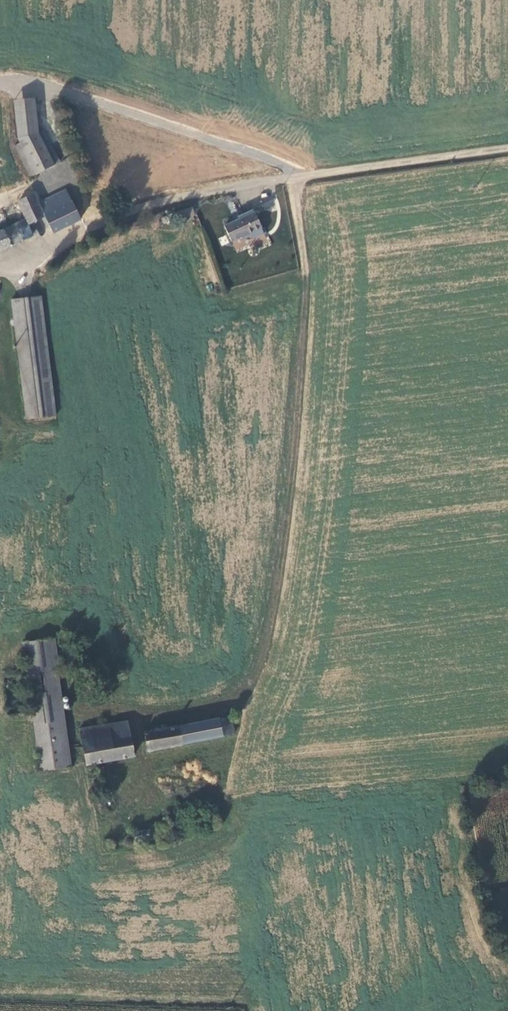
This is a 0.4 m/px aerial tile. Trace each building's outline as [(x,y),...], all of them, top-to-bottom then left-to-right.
[(18,136),(21,142),(36,174),(55,166),(37,133),(34,101),(15,101),(18,136)] [(61,163),(44,129),(37,133),(55,166),(61,163)] [(36,174),(21,142),(15,145),(31,178),(36,174)] [(41,202),(47,214),(73,202),(66,190),(41,202)] [(25,217),(33,234),(53,226),(47,214),(41,202),(36,192),(18,200),(25,217)] [(73,202),(47,214),(53,226),(55,229),(80,217),(73,202)] [(190,205),(169,209),(171,215),(191,212),(190,205)] [(6,214),(6,218),(9,221),(12,222),(16,220),(18,217),(18,214),(15,211),(12,210),(8,211),(6,214)] [(255,212),(223,226),(230,242),(261,228),(255,212)] [(25,217),(0,230),(0,250),(33,234),(25,217)] [(11,300),(26,420),(54,416),(41,297),(11,300)] [(70,765),(51,637),(21,641),(38,770),(70,765)] [(226,741),(234,739),(232,720),(223,722),(226,741)] [(223,722),(146,735),(148,754),(226,741),(223,722)] [(136,756),(130,723),(79,731),(85,765),(136,756)] [(131,832),(133,842),(153,839),(151,829),(131,832)] [(156,832),(158,848),(170,847),(166,829),(156,832)]
